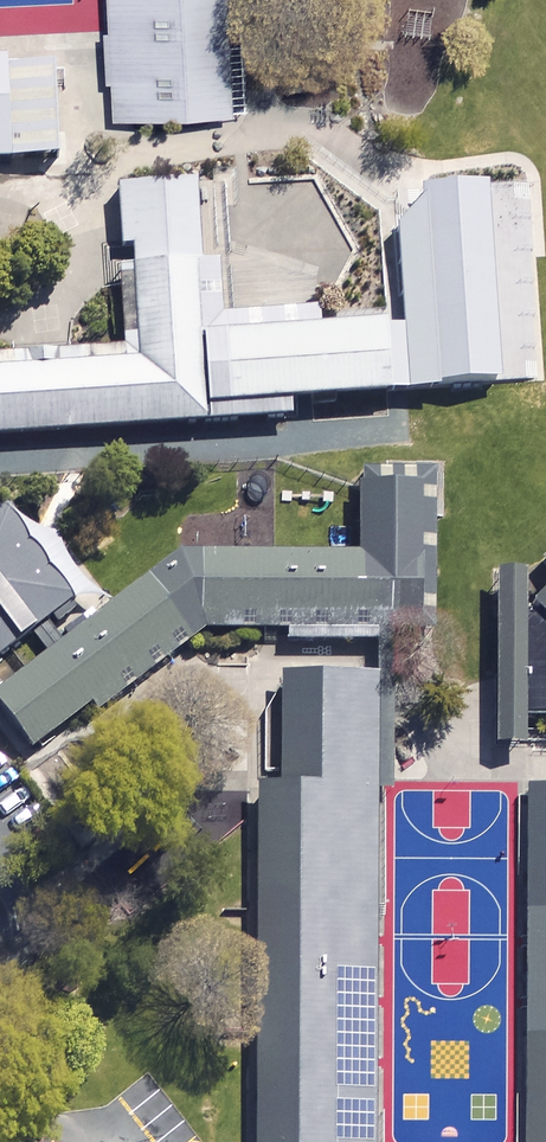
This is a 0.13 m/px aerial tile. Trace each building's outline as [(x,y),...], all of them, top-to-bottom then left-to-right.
[(115,113),(234,107),(228,0),(108,0),(115,113)] [(0,53),(0,153),(56,150),(51,51),(0,53)] [(289,416),(288,394),(408,387),(404,309),(320,313),(320,302),(225,307),(222,252),(200,254),(196,177),(116,182),(125,346),(0,353),(0,432),(289,416)] [(422,183),(433,385),(536,379),(538,379),(532,259),(527,177),(422,183)] [(179,546),(0,687),(0,698),(33,739),(87,696),(97,708),(205,624),(288,624),(288,634),(431,635),(432,466),(357,466),(357,547),(275,547),(179,546)] [(0,502),(0,652),(77,595),(8,501),(0,502)] [(496,738),(521,739),(521,712),(545,713),(545,550),(530,566),(496,566),(496,673),(496,738)] [(391,669),(280,668),(280,779),(255,779),(255,1141),(378,1141),(379,787),(390,787),(391,669)] [(524,779),(523,1141),(545,1141),(545,779),(524,779)]
